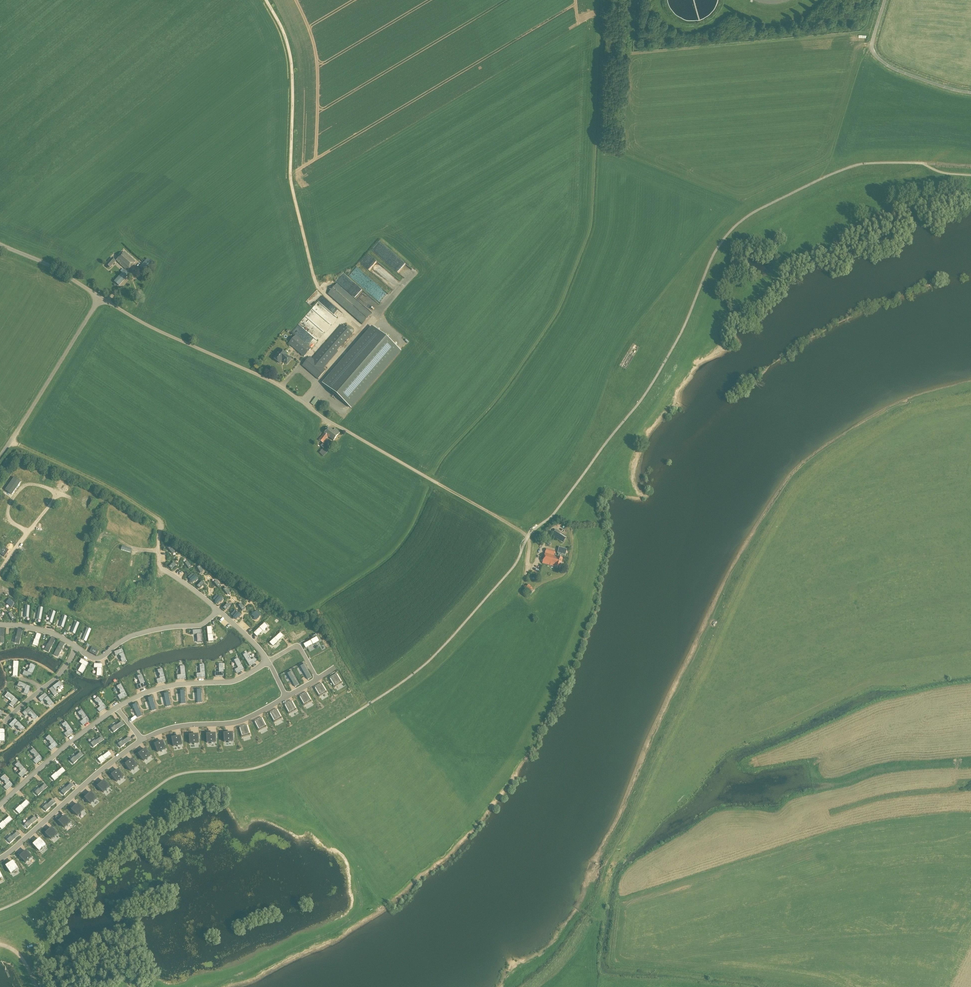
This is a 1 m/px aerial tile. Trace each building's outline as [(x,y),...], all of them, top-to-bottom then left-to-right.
[(374,250),(392,266),(398,259),(380,243),(374,250)] [(128,271),(136,262),(124,252),(116,261),(128,271)] [(362,264),(381,278),(387,270),(368,256),(362,264)] [(110,268),(116,262),(112,258),(106,265),(110,268)] [(148,259),(140,268),(146,274),(154,265),(148,259)] [(357,278),(355,280),(364,287),(372,279),(358,267),(352,273),(357,278)] [(118,286),(129,274),(126,271),(115,282),(118,286)] [(362,324),(371,313),(337,283),(327,294),(362,324)] [(323,368),(353,334),(342,325),(312,359),(310,357),(302,366),(318,380),(325,371),(323,368)] [(351,408),(400,351),(372,327),(323,384),(351,408)] [(304,357),(311,349),(295,335),(288,344),(304,357)] [(287,365),(291,360),(281,351),(274,359),(279,364),(282,361),(287,365)] [(317,397),(312,403),(315,405),(320,399),(317,397)] [(333,431),(328,428),(319,440),(323,444),(321,447),(323,449),(319,453),(323,457),(328,452),(333,445),(326,439),(328,437),(333,441),(340,433),(335,429),(333,431)] [(24,473),(28,464),(21,462),(17,470),(24,473)] [(34,508),(38,511),(44,503),(41,500),(34,508)] [(139,531),(142,527),(135,522),(132,526),(139,531)] [(147,536),(151,538),(153,533),(144,528),(141,534),(147,536)] [(563,543),(567,537),(556,529),(552,535),(563,543)] [(0,552),(0,554),(4,557),(9,550),(3,547),(0,552)] [(564,559),(567,549),(559,547),(557,553),(559,554),(558,556),(554,555),(555,551),(546,549),(542,563),(560,568),(562,559),(564,559)] [(80,556),(78,563),(84,565),(86,558),(80,556)] [(115,576),(114,580),(118,581),(119,577),(117,576),(118,566),(111,565),(110,575),(115,576)] [(128,588),(127,592),(124,591),(123,596),(131,597),(132,589),(128,588)] [(220,596),(215,602),(216,602),(215,603),(217,604),(218,605),(220,602),(221,603),(223,600),(222,600),(223,599),(220,596)] [(9,600),(6,603),(9,606),(10,607),(11,607),(12,607),(14,606),(13,605),(14,604),(12,602),(12,601),(10,599),(9,600)] [(233,619),(235,620),(235,619),(236,620),(239,617),(239,618),(241,616),(240,615),(241,615),(237,612),(233,617),(234,618),(233,619)] [(252,615),(252,616),(254,618),(253,619),(256,621),(256,620),(257,620),(260,617),(254,612),(254,613),(253,612),(252,614),(252,615)] [(75,622),(71,632),(75,634),(79,623),(75,622)] [(264,624),(254,634),(257,637),(263,631),(263,632),(265,629),(267,627),(264,624)] [(309,624),(302,624),(302,635),(310,634),(309,624)] [(87,628),(83,640),(86,641),(91,630),(87,628)] [(193,635),(197,635),(197,639),(197,643),(202,642),(201,630),(192,631),(193,635)] [(93,632),(92,639),(103,641),(104,634),(93,632)] [(270,643),(273,646),(275,644),(278,642),(283,636),(280,633),(270,643)] [(47,647),(45,650),(49,652),(56,640),(52,637),(48,644),(46,647),(47,647)] [(317,637),(303,645),(306,649),(313,645),(319,642),(317,637)] [(61,642),(54,655),(58,657),(59,654),(60,654),(61,651),(65,644),(61,642)] [(92,647),(89,653),(96,656),(99,650),(92,647)] [(122,649),(114,652),(116,656),(120,654),(121,657),(120,657),(121,659),(122,662),(126,660),(122,649)] [(249,656),(248,656),(247,653),(243,656),(249,666),(257,662),(255,658),(251,660),(250,658),(249,656)] [(80,669),(79,671),(82,673),(88,663),(81,659),(79,663),(83,665),(81,667),(80,668),(80,669)] [(236,664),(237,666),(238,667),(238,668),(235,670),(237,674),(244,670),(238,659),(234,661),(236,664)] [(94,664),(94,668),(97,668),(98,668),(98,671),(97,671),(97,673),(97,676),(101,676),(102,664),(94,664)] [(219,672),(215,673),(215,677),(224,677),(223,664),(219,665),(219,668),(219,670),(219,672)] [(24,671),(22,675),(31,678),(35,667),(31,665),(30,668),(29,668),(28,670),(29,671),(28,673),(24,671)] [(200,669),(200,671),(201,671),(201,673),(200,673),(196,674),(197,678),(205,677),(204,665),(200,666),(200,669)] [(312,678),(305,665),(300,667),(303,673),(304,673),(307,680),(312,678)] [(185,667),(181,667),(181,670),(180,670),(181,673),(181,675),(177,675),(177,680),(186,679),(185,667)] [(161,678),(156,679),(157,684),(166,681),(162,670),(158,671),(159,674),(158,674),(159,676),(160,676),(161,678)] [(299,685),(292,672),(287,674),(290,680),(291,680),(294,687),(299,685)] [(337,675),(330,679),(334,686),(341,682),(337,675)] [(146,687),(142,676),(138,677),(140,680),(139,680),(140,682),(141,684),(140,684),(137,686),(138,690),(146,687)] [(21,687),(21,688),(23,689),(23,688),(25,689),(23,693),(27,695),(31,687),(20,682),(18,686),(21,687)] [(59,682),(49,690),(54,696),(58,694),(55,690),(57,689),(58,690),(60,688),(59,687),(61,686),(59,682)] [(322,684),(315,689),(319,696),(326,691),(322,684)] [(121,694),(117,696),(119,700),(127,696),(121,685),(118,687),(119,690),(118,690),(119,692),(120,692),(121,694)] [(45,693),(39,699),(41,702),(45,699),(46,701),(46,702),(47,704),(48,703),(50,706),(53,703),(45,693)] [(307,693),(300,698),(304,705),(311,700),(307,693)] [(9,694),(6,697),(9,699),(8,699),(10,701),(11,700),(12,702),(10,705),(13,708),(18,701),(9,694)] [(99,698),(95,701),(97,703),(97,704),(98,706),(99,705),(100,707),(97,710),(100,713),(106,707),(99,698)] [(292,702),(285,706),(289,713),(296,709),(292,702)] [(142,716),(136,704),(133,706),(138,718),(142,716)] [(29,708),(23,713),(25,716),(29,713),(30,715),(30,716),(31,718),(32,717),(34,719),(37,717),(29,708)] [(277,710),(270,714),(274,721),(281,717),(277,710)] [(82,711),(79,713),(81,716),(80,716),(81,718),(82,718),(83,719),(80,722),(82,726),(89,720),(82,711)] [(15,719),(9,725),(12,728),(15,725),(17,727),(18,729),(19,729),(21,731),(24,728),(15,719)] [(262,719),(255,722),(258,730),(266,726),(262,719)] [(116,726),(112,729),(114,733),(124,725),(122,722),(116,726)] [(66,723),(63,725),(65,728),(64,728),(66,730),(68,731),(64,734),(67,738),(74,732),(66,723)] [(247,726),(239,728),(242,736),(250,734),(247,726)] [(233,733),(224,733),(224,743),(233,742),(233,733)] [(216,734),(206,734),(207,744),(216,743),(216,734)] [(198,735),(189,735),(190,745),(199,744),(198,735)] [(50,736),(47,739),(49,741),(48,742),(50,744),(50,743),(52,745),(49,748),(51,751),(58,745),(50,736)] [(181,736),(171,738),(173,748),(183,746),(181,736)] [(95,741),(91,744),(94,747),(104,740),(102,737),(96,741),(95,741)] [(122,741),(118,744),(121,748),(131,740),(129,737),(123,742),(122,741)] [(163,741),(154,744),(158,753),(166,750),(163,741)] [(34,749),(31,752),(33,754),(33,755),(34,757),(35,756),(36,758),(33,761),(36,764),(42,758),(34,749)] [(146,749),(138,754),(144,762),(151,757),(146,749)] [(75,757),(71,761),(74,764),(83,755),(81,752),(75,758),(75,757)] [(103,757),(98,760),(101,763),(111,755),(109,752),(103,757)] [(132,759),(125,765),(131,772),(138,767),(132,759)] [(19,763),(16,766),(18,768),(17,769),(19,770),(20,770),(21,771),(18,774),(21,778),(27,772),(19,763)] [(54,775),(52,777),(55,781),(65,772),(62,768),(55,774),(54,775)] [(118,770),(111,775),(117,783),(124,777),(118,770)] [(5,776),(2,779),(4,781),(3,782),(5,783),(7,784),(4,787),(7,791),(13,785),(5,776)] [(102,783),(96,788),(102,794),(108,789),(102,783)] [(39,789),(36,793),(39,796),(48,787),(45,784),(39,790),(39,789)] [(66,789),(65,788),(61,792),(65,795),(74,786),(71,784),(66,789)] [(90,794),(84,799),(89,806),(95,800),(90,794)] [(47,805),(44,808),(47,811),(56,803),(53,800),(48,805),(47,805)] [(18,808),(19,808),(16,810),(20,814),(30,804),(26,801),(20,807),(18,808)] [(77,806),(71,811),(77,817),(83,812),(77,806)] [(1,824),(0,825),(0,827),(2,830),(13,820),(9,817),(3,823),(2,823),(1,824)] [(29,822),(25,825),(28,828),(37,820),(35,817),(29,822)] [(65,817),(59,823),(64,829),(70,823),(65,817)] [(52,829),(46,834),(52,840),(58,835),(52,829)] [(11,837),(8,840),(11,843),(20,835),(18,832),(12,837),(11,837)] [(40,840),(34,845),(39,851),(45,846),(40,840)] [(28,851),(21,856),(27,863),(33,857),(28,851)] [(13,861),(6,866),(11,874),(18,869),(13,861)]
